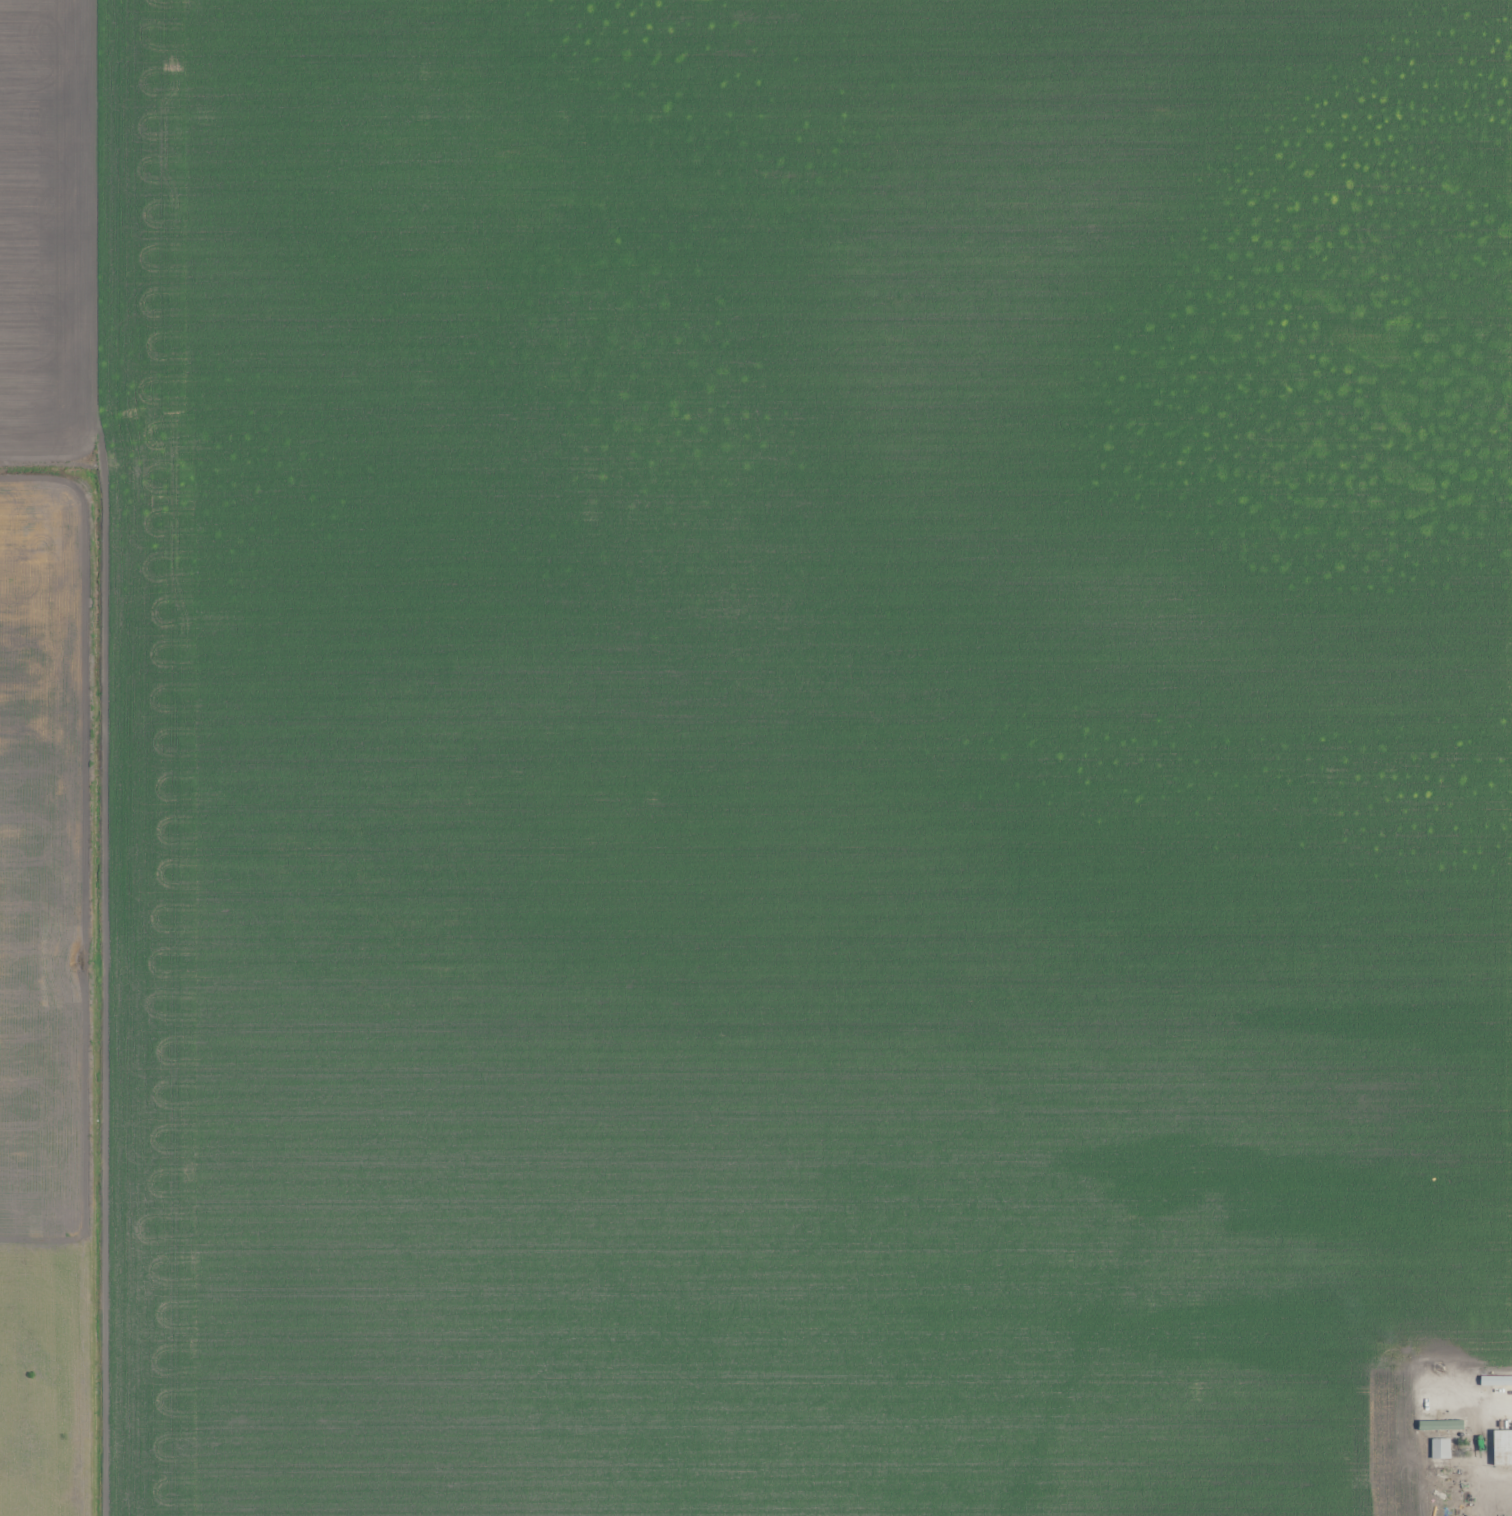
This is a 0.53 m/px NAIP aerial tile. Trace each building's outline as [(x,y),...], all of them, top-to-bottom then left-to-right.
[(1494,1430),(1494,1466),(1511,1466),(1511,1430),(1494,1430)] [(1432,1459),(1451,1459),(1451,1439),(1432,1439),(1432,1459)]
